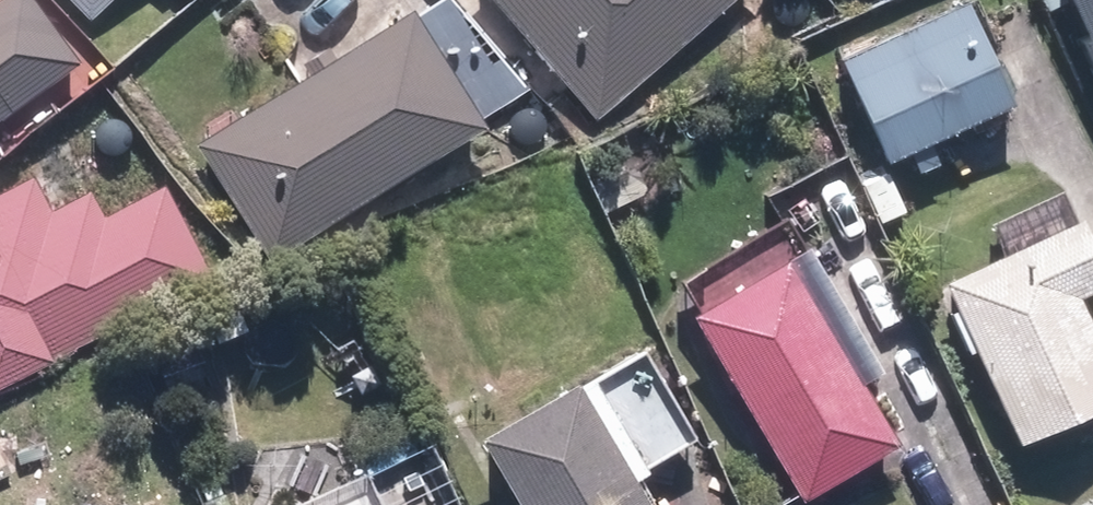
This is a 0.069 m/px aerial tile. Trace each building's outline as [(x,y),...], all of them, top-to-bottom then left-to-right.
[(85,65),(41,0),(10,0),(0,7),(0,122),(85,65)] [(93,18),(111,0),(75,0),(93,18)] [(264,262),(522,95),(461,0),(423,0),(191,150),(264,262)] [(597,123),(738,0),(489,0),(597,123)] [(1092,70),(1092,0),(1065,0),(1092,70)] [(837,60),(879,161),(1013,105),(970,4),(837,60)] [(92,186),(47,207),(31,173),(0,188),(0,390),(214,287),(165,186),(105,214),(92,186)] [(944,280),(1019,444),(1092,411),(1092,327),(1080,298),(1092,292),(1092,253),(1063,187),(986,223),(1000,255),(944,280)] [(782,239),(691,292),(701,308),(689,315),(800,503),(902,443),(782,239)] [(598,385),(590,372),(472,443),(509,504),(649,504),(636,483),(651,474),(696,447),(643,358),(598,385)] [(365,496),(345,504),(369,504),(365,496)]
